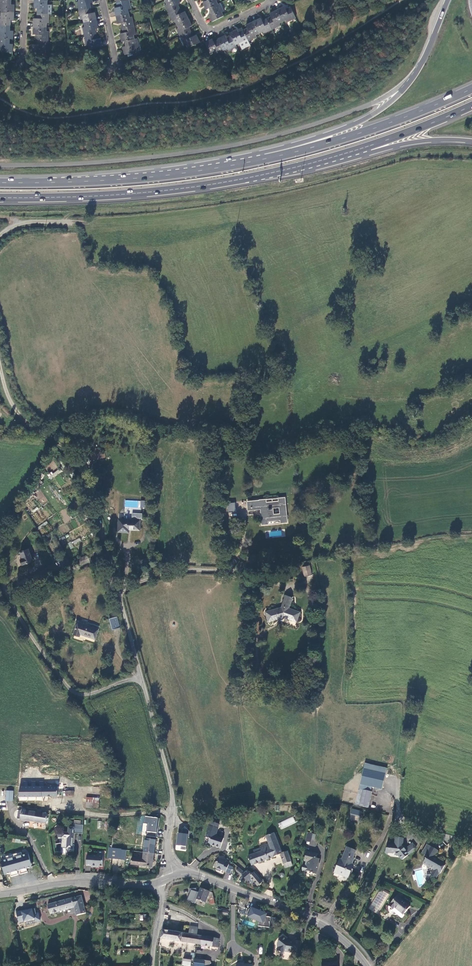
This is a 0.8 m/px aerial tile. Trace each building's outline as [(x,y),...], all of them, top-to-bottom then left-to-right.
[(11,0),(0,0),(0,6),(0,10),(14,11),(14,2),(11,2),(11,0)] [(33,6),(37,7),(36,12),(48,12),(50,12),(51,3),(47,3),(47,0),(34,0),(33,6)] [(91,0),(76,0),(78,9),(90,7),(89,2),(91,1),(91,0)] [(129,0),(122,0),(115,2),(116,6),(113,7),(114,15),(127,12),(127,8),(131,7),(129,0)] [(178,7),(175,3),(178,1),(177,0),(164,0),(165,3),(163,4),(167,13),(178,7)] [(204,0),(200,2),(204,9),(207,8),(216,3),(214,0),(215,0),(203,0),(204,0)] [(206,13),(210,21),(222,15),(220,12),(222,11),(222,10),(223,10),(219,2),(216,3),(207,8),(209,12),(206,13)] [(285,22),(293,17),(288,6),(283,8),(282,5),(274,9),(280,21),(284,19),(285,22)] [(91,11),(90,7),(78,9),(80,18),(82,18),(83,22),(95,19),(93,11),(91,11)] [(175,23),(186,18),(183,11),(180,13),(178,7),(167,13),(171,21),(173,20),(175,23)] [(264,18),(270,29),(278,25),(277,23),(280,21),(274,9),(268,12),(269,15),(264,18)] [(14,11),(0,10),(0,13),(0,23),(10,24),(10,18),(13,19),(14,11)] [(47,22),(48,12),(36,12),(36,17),(33,17),(32,25),(46,25),(46,21),(47,22)] [(120,27),(132,25),(130,16),(128,16),(127,12),(114,15),(116,23),(119,22),(120,27)] [(251,20),(257,32),(262,30),(262,32),(270,29),(264,18),(260,20),(259,17),(251,20)] [(178,36),(189,31),(187,27),(190,25),(186,18),(175,23),(176,27),(174,28),(178,36)] [(97,27),(95,19),(83,22),(83,25),(82,26),(84,35),(95,33),(94,28),(97,27)] [(241,29),(246,40),(255,37),(254,34),(257,32),(251,20),(244,24),(246,27),(241,29)] [(0,23),(0,37),(9,37),(12,37),(13,29),(9,28),(10,24),(0,23)] [(46,29),(46,25),(32,25),(32,33),(35,33),(35,38),(47,39),(47,29),(46,29)] [(123,40),(133,38),(132,34),(133,33),(132,25),(120,27),(121,31),(118,32),(120,41),(123,40)] [(238,44),(246,40),(241,29),(237,31),(235,28),(228,32),(229,35),(234,44),(238,42),(238,44)] [(191,36),(189,31),(178,36),(182,45),(184,44),(186,48),(198,42),(194,35),(191,36)] [(87,43),(88,47),(101,45),(99,37),(96,37),(95,33),(84,35),(85,44),(87,43)] [(216,38),(222,49),(225,48),(226,50),(235,46),(234,44),(229,35),(225,37),(224,34),(216,38)] [(12,50),(12,42),(9,42),(9,37),(0,37),(0,50),(12,50)] [(31,43),(31,51),(44,51),(45,48),(46,48),(47,39),(35,38),(35,43),(31,43)] [(136,47),(134,38),(133,38),(123,40),(124,45),(121,45),(123,54),(136,51),(135,47),(136,47)] [(203,41),(209,53),(212,51),(214,53),(222,49),(216,38),(212,40),(211,38),(203,41)] [(50,479),(62,472),(60,468),(52,473),(52,472),(48,474),(50,479)] [(264,515),(261,515),(262,525),(269,524),(268,521),(281,520),(281,523),(288,522),(285,497),(279,498),(280,501),(267,502),(266,499),(260,500),(261,509),(264,509),(264,515)] [(258,509),(257,500),(248,501),(249,510),(258,509)] [(140,520),(118,519),(117,531),(128,532),(129,529),(139,530),(140,520)] [(17,559),(20,564),(30,559),(25,547),(17,551),(20,557),(17,559)] [(80,565),(88,562),(86,557),(79,559),(80,565)] [(51,572),(47,565),(38,571),(42,578),(51,572)] [(301,567),(304,576),(312,574),(309,565),(301,567)] [(287,594),(282,607),(265,612),(268,621),(285,617),(297,621),(300,612),(289,608),(293,597),(287,594)] [(120,628),(117,617),(115,617),(114,616),(112,616),(113,618),(110,618),(113,629),(120,628)] [(94,638),(97,628),(77,621),(72,633),(79,636),(80,633),(94,638)] [(370,790),(371,786),(382,788),(386,768),(365,763),(359,788),(370,790)] [(56,795),(57,786),(41,786),(41,785),(18,785),(18,796),(41,796),(41,795),(56,795)] [(359,788),(355,804),(367,806),(370,791),(370,790),(359,788)] [(16,818),(45,822),(47,813),(18,808),(16,818)] [(144,816),(144,824),(146,825),(145,835),(156,836),(158,817),(144,816)] [(281,830),(296,822),(293,816),(278,823),(281,830)] [(73,826),(67,826),(67,832),(62,831),(61,842),(54,843),(55,851),(60,851),(60,847),(66,848),(65,850),(73,851),(73,844),(72,844),(73,833),(74,833),(74,832),(82,832),(82,824),(73,824),(73,826)] [(208,844),(220,848),(222,842),(221,842),(222,838),(216,835),(218,828),(209,825),(205,837),(210,838),(208,844)] [(175,850),(186,851),(187,833),(177,832),(175,850)] [(308,832),(306,840),(311,841),(315,840),(316,834),(308,832)] [(285,867),(292,864),(288,851),(282,853),(275,833),(266,836),(269,843),(261,846),(261,848),(257,850),(258,853),(249,856),(251,862),(252,864),(280,854),(285,867)] [(285,842),(291,839),(288,834),(283,837),(285,842)] [(402,860),(414,850),(411,845),(405,849),(403,846),(404,838),(396,837),(395,845),(392,844),(388,846),(391,851),(396,852),(395,854),(397,856),(399,856),(402,860)] [(143,853),(152,854),(154,841),(145,839),(143,853)] [(422,853),(426,856),(431,847),(427,844),(422,853)] [(345,875),(349,877),(351,870),(350,870),(352,866),(351,866),(352,863),(354,858),(353,858),(357,850),(347,846),(342,859),(340,858),(335,870),(339,872),(338,874),(344,876),(345,875)] [(434,858),(438,850),(431,847),(426,856),(427,856),(423,863),(427,865),(428,869),(431,868),(434,870),(431,876),(436,879),(439,872),(440,873),(445,866),(443,865),(445,863),(438,859),(434,860),(434,858)] [(116,849),(110,849),(109,857),(109,858),(119,860),(120,850),(116,849)] [(310,872),(310,873),(316,875),(319,864),(318,864),(319,858),(317,858),(318,854),(307,851),(304,861),(308,862),(307,866),(305,865),(303,866),(302,871),(303,871),(304,870),(310,872)] [(5,856),(6,859),(0,860),(0,861),(3,874),(9,872),(10,876),(17,874),(16,870),(18,870),(19,873),(27,871),(26,868),(31,866),(27,853),(21,855),(20,852),(5,856)] [(150,868),(152,854),(143,853),(142,861),(130,859),(130,865),(150,868)] [(92,856),(87,856),(87,866),(92,866),(91,867),(97,868),(97,866),(99,866),(103,867),(104,855),(98,855),(97,855),(92,855),(92,856)] [(217,861),(215,862),(213,866),(226,872),(229,865),(229,864),(226,863),(226,861),(220,858),(219,862),(217,861)] [(238,867),(235,871),(241,875),(244,871),(238,867)] [(255,870),(252,873),(248,870),(242,875),(247,881),(248,880),(252,884),(255,881),(258,885),(264,880),(255,870)] [(212,898),(211,892),(199,888),(196,898),(205,902),(207,896),(209,896),(212,898)] [(380,889),(368,908),(377,913),(389,894),(380,889)] [(404,915),(404,913),(410,906),(397,895),(389,905),(393,908),(392,910),(402,918),(404,915)] [(76,915),(85,913),(81,896),(47,905),(49,915),(74,908),(76,915)] [(258,925),(268,928),(272,917),(266,915),(267,912),(250,907),(247,917),(259,921),(258,925)] [(16,911),(18,924),(40,920),(38,912),(36,912),(35,908),(16,911)] [(189,934),(197,935),(198,927),(190,926),(189,934)] [(189,934),(162,930),(161,938),(196,943),(197,935),(189,934)] [(219,938),(197,935),(196,943),(218,946),(219,938)] [(282,954),(285,951),(292,952),(292,951),(299,952),(300,942),(293,940),(292,941),(288,940),(282,936),(281,937),(279,937),(279,939),(277,943),(278,947),(277,949),(282,954)] [(184,957),(183,965),(191,965),(192,958),(184,957)]
